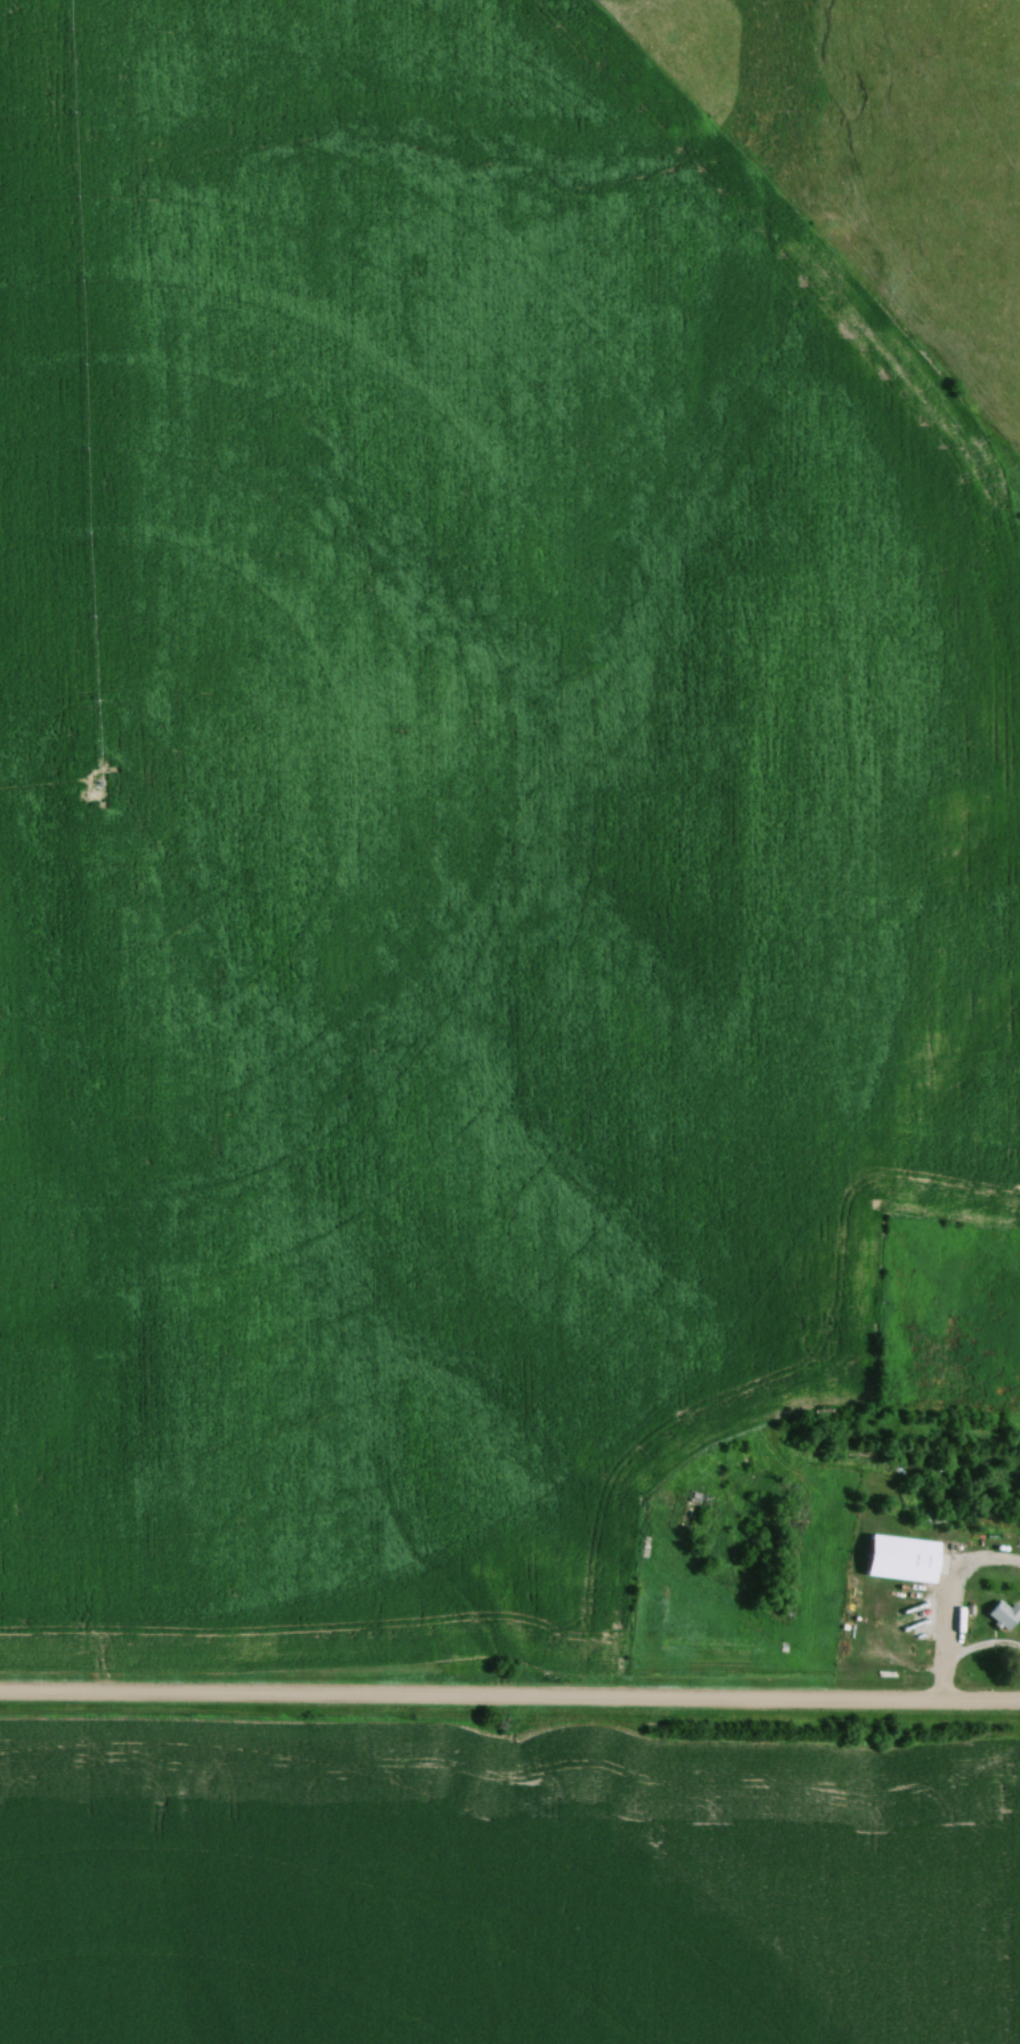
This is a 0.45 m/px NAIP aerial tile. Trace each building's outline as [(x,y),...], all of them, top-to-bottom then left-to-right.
[(687,1500),(700,1505),(704,1495),(690,1490),(687,1500)] [(943,1541),(871,1535),(868,1578),(940,1583),(943,1541)]
